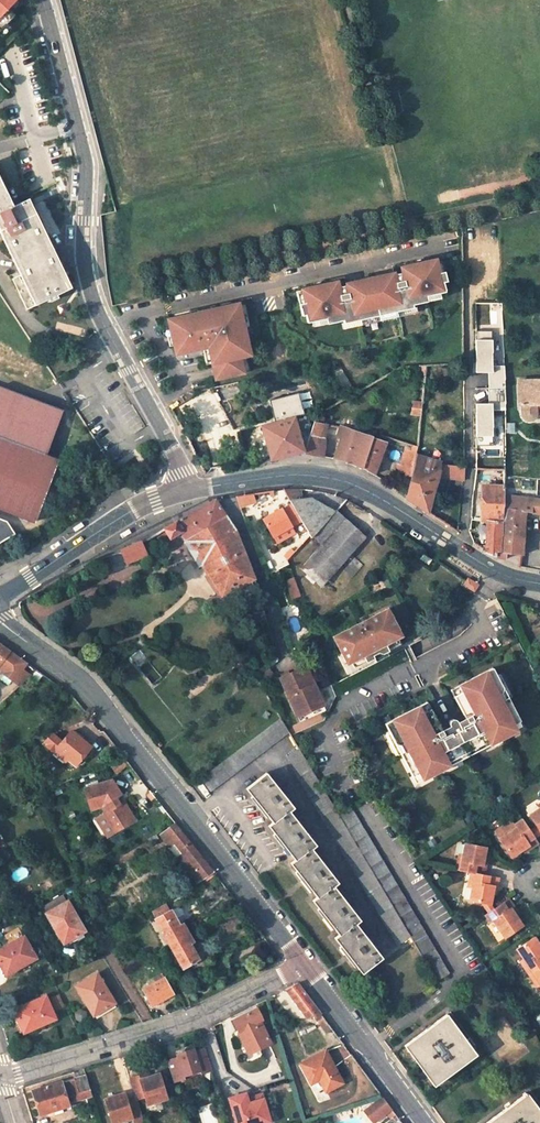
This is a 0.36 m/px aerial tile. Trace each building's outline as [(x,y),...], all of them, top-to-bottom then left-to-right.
[(5,26),(15,16),(12,13),(22,3),(18,0),(0,0),(0,21),(5,26)] [(20,275),(12,279),(26,310),(49,298),(51,301),(58,298),(57,295),(71,288),(30,202),(28,199),(13,206),(0,178),(0,233),(20,275)] [(439,273),(436,259),(401,267),(402,272),(394,274),(395,278),(347,289),(346,284),(338,286),(337,281),(302,289),(305,303),(300,304),(302,316),(306,315),(307,322),(326,318),(327,324),(343,320),(344,323),(359,320),(396,312),(411,308),(410,305),(426,302),(425,296),(444,292),(442,282),(447,281),(445,272),(439,273)] [(395,278),(394,274),(393,273),(346,283),(346,284),(347,289),(395,278)] [(250,355),(238,303),(209,310),(210,313),(201,315),(201,312),(167,319),(171,336),(175,336),(176,341),(172,342),(175,354),(200,349),(199,344),(207,342),(208,347),(215,379),(243,373),(240,357),(250,355)] [(396,312),(359,320),(360,324),(397,316),(396,312)] [(476,401),(477,444),(494,444),(494,409),(506,409),(505,364),(494,364),(493,329),(475,330),(476,373),(488,372),(488,400),(476,401)] [(417,374),(424,375),(425,365),(418,366),(417,374)] [(518,381),(518,404),(521,404),(521,415),(522,417),(524,418),(525,419),(527,420),(529,420),(531,419),(533,418),(534,417),(536,413),(536,410),(535,405),(539,405),(539,380),(518,381)] [(44,461),(63,411),(0,386),(0,443),(44,461)] [(421,401),(412,401),(411,412),(420,413),(421,401)] [(326,423),(326,409),(315,415),(314,421),(326,423)] [(304,452),(299,432),(307,430),(309,425),(306,414),(261,426),(271,460),(304,452)] [(322,455),(324,440),(322,439),(326,423),(314,421),(304,452),(322,455)] [(344,428),(333,426),(331,434),(341,438),(344,428)] [(341,438),(334,458),(345,460),(363,469),(374,438),(370,437),(344,428),(341,438)] [(400,436),(399,440),(405,442),(417,446),(417,441),(400,436)] [(373,473),(385,441),(374,438),(363,469),(373,473)] [(403,448),(405,448),(416,452),(417,446),(405,442),(403,448)] [(33,522),(56,466),(44,461),(0,443),(0,509),(33,522)] [(416,452),(405,448),(399,473),(410,476),(415,460),(416,454),(416,452)] [(439,462),(416,454),(415,460),(410,476),(404,497),(426,511),(435,478),(437,471),(438,465),(438,463),(439,462)] [(487,458),(475,458),(475,468),(486,469),(487,458)] [(504,458),(487,458),(486,469),(490,469),(503,469),(504,458)] [(435,478),(461,481),(463,466),(438,463),(438,465),(437,471),(435,478)] [(488,478),(488,486),(503,487),(503,469),(490,469),(489,478),(488,478)] [(488,486),(484,486),(482,520),(486,520),(484,551),(495,556),(497,551),(500,551),(502,495),(503,487),(488,486)] [(302,499),(301,489),(283,490),(290,501),(302,499)] [(239,506),(255,503),(253,492),(237,495),(239,506)] [(506,559),(507,553),(517,554),(521,511),(531,513),(532,499),(502,495),(500,551),(497,551),(495,556),(494,557),(506,559)] [(302,499),(290,501),(291,504),(301,520),(311,538),(312,537),(335,512),(311,497),(302,499)] [(181,532),(221,597),(254,578),(236,533),(215,499),(163,529),(170,539),(181,532)] [(532,499),(531,513),(539,515),(539,500),(532,499)] [(263,518),(272,536),(290,527),(292,526),(301,520),(291,504),(283,509),(282,508),(263,518)] [(312,537),(321,545),(344,518),(336,511),(335,512),(312,537)] [(13,532),(7,521),(0,518),(0,538),(13,532)] [(366,538),(344,518),(321,545),(300,568),(306,574),(314,581),(321,587),(366,538)] [(274,540),(292,530),(290,527),(272,536),(274,540)] [(0,538),(0,544),(16,536),(13,532),(0,538)] [(145,554),(140,542),(121,551),(126,562),(145,554)] [(101,576),(127,565),(126,562),(121,551),(94,563),(101,576)] [(431,560),(422,554),(419,560),(428,565),(431,560)] [(306,574),(303,576),(312,584),(314,581),(306,574)] [(227,607),(257,589),(254,578),(221,597),(227,607)] [(406,648),(386,610),(333,638),(352,677),(406,648)] [(2,644),(0,647),(0,667),(8,672),(6,675),(15,681),(23,670),(28,663),(2,644)] [(323,704),(314,684),(306,666),(302,668),(310,686),(308,687),(317,707),(319,706),(323,704)] [(280,678),(297,716),(317,707),(308,687),(310,686),(302,668),(280,678)] [(449,726),(451,729),(443,734),(441,730),(430,709),(421,714),(418,707),(385,725),(389,732),(395,745),(400,746),(403,752),(400,754),(412,777),(419,774),(421,777),(429,772),(431,775),(438,772),(435,765),(445,760),(450,762),(460,756),(461,760),(477,751),(475,748),(485,743),(486,739),(497,733),(500,739),(507,735),(506,732),(514,728),(513,725),(520,721),(508,698),(507,698),(504,699),(501,693),(503,689),(496,676),(492,668),(459,686),(462,692),(454,697),(464,717),(466,721),(458,726),(456,722),(455,720),(454,720),(452,719),(451,720),(449,721),(448,722),(448,724),(449,726)] [(21,685),(31,676),(23,670),(15,681),(21,685)] [(510,697),(499,674),(496,676),(503,689),(501,693),(504,699),(507,698),(508,698),(510,697)] [(462,692),(459,686),(450,690),(454,697),(462,692)] [(427,703),(418,707),(421,714),(430,709),(427,703)] [(299,722),(326,710),(324,705),(323,704),(319,706),(317,707),(297,716),(299,722)] [(466,721),(464,717),(456,722),(458,726),(466,721)] [(210,792),(288,731),(280,718),(200,779),(210,792)] [(507,735),(523,727),(520,721),(513,725),(514,728),(506,732),(507,735)] [(451,729),(449,726),(441,730),(443,734),(451,729)] [(76,765),(90,747),(71,731),(62,742),(53,735),(46,744),(56,752),(57,750),(76,765)] [(395,745),(389,732),(386,734),(397,756),(400,754),(403,752),(400,746),(395,745)] [(500,739),(497,733),(486,739),(485,743),(475,748),(477,751),(500,739)] [(298,748),(287,757),(398,945),(409,935),(339,815),(298,748)] [(438,772),(461,760),(460,756),(450,762),(445,760),(435,765),(438,772)] [(124,757),(112,767),(117,772),(128,762),(124,757)] [(419,774),(412,777),(415,783),(431,775),(429,772),(421,777),(419,774)] [(293,808),(266,773),(246,789),(273,823),(268,826),(294,860),(290,863),(316,897),(312,900),(339,935),(334,938),(362,973),(382,958),(356,924),(360,920),(334,887),(338,883),(312,849),(316,845),(289,811),(293,808)] [(112,778),(84,788),(91,809),(102,805),(106,812),(105,812),(117,830),(136,818),(123,800),(119,803),(115,796),(119,794),(121,793),(112,778)] [(123,800),(119,794),(115,796),(119,803),(123,800)] [(448,973),(351,808),(339,815),(409,935),(436,981),(448,973)] [(530,816),(537,827),(539,832),(539,809),(530,816)] [(99,816),(111,833),(117,830),(105,812),(99,816)] [(511,858),(528,846),(530,849),(538,844),(535,839),(530,832),(522,820),(514,825),(516,828),(499,839),(511,858)] [(175,823),(160,835),(166,843),(171,840),(174,844),(182,854),(178,857),(197,882),(212,871),(175,823)] [(530,832),(535,839),(539,836),(539,832),(537,827),(530,832)] [(482,866),(486,848),(465,844),(461,861),(458,861),(456,870),(470,873),(480,875),(484,875),(486,867),(482,866)] [(203,879),(206,882),(214,876),(212,873),(203,879)] [(490,904),(494,887),(497,887),(499,879),(484,875),(480,875),(470,873),(468,882),(472,882),(468,900),(480,902),(490,904)] [(211,888),(194,898),(198,905),(215,894),(211,888)] [(522,925),(510,908),(513,906),(508,899),(493,909),(487,912),(484,914),(489,922),(492,920),(504,937),(522,925)] [(67,902),(47,914),(62,940),(72,934),(73,937),(84,930),(67,902)] [(480,902),(487,912),(493,909),(490,904),(480,902)] [(188,933),(183,923),(179,925),(171,911),(155,920),(169,944),(188,933)] [(169,944),(182,967),(198,959),(189,943),(193,941),(188,933),(169,944)] [(64,942),(73,937),(72,934),(62,940),(64,942)] [(539,965),(539,946),(534,936),(516,949),(525,963),(522,965),(528,973),(531,971),(539,965)] [(0,951),(0,963),(6,974),(35,958),(24,937),(0,951)] [(224,959),(209,967),(214,976),(229,969),(224,959)] [(531,971),(528,973),(533,981),(536,979),(539,985),(539,965),(531,971)] [(97,974),(77,986),(92,1012),(100,1007),(102,1010),(113,1003),(97,974)] [(165,977),(144,989),(152,1004),(174,992),(165,977)] [(286,988),(303,1013),(306,1017),(312,1013),(315,1015),(320,1012),(298,982),(286,988)] [(50,996),(55,1009),(64,1006),(59,993),(50,996)] [(46,996),(14,1010),(23,1032),(55,1018),(46,996)] [(93,1015),(102,1010),(100,1007),(92,1012),(93,1015)] [(258,1008),(233,1020),(248,1054),(270,1043),(259,1021),(262,1019),(258,1008)] [(446,1014),(404,1045),(434,1086),(477,1055),(446,1014)] [(322,1015),(317,1018),(328,1032),(332,1029),(322,1015)] [(202,1042),(215,1036),(213,1030),(215,1029),(213,1025),(199,1032),(202,1042)] [(177,1056),(167,1059),(174,1081),(185,1078),(184,1075),(201,1070),(210,1067),(204,1048),(194,1051),(193,1048),(177,1053),(177,1056)] [(325,1052),(302,1064),(311,1083),(319,1079),(326,1091),(341,1083),(325,1052)] [(148,1104),(167,1098),(159,1074),(148,1077),(140,1080),(139,1079),(138,1075),(129,1078),(135,1096),(136,1099),(145,1096),(148,1104)] [(85,1075),(66,1081),(70,1095),(74,1093),(89,1088),(85,1075)] [(60,1082),(33,1091),(40,1114),(68,1105),(60,1082)] [(74,1093),(77,1100),(91,1095),(89,1088),(74,1093)] [(104,1099),(112,1122),(131,1117),(133,1122),(142,1119),(136,1099),(127,1102),(126,1099),(124,1092),(104,1099)] [(228,1097),(236,1122),(259,1122),(269,1120),(261,1093),(247,1097),(245,1092),(228,1097)] [(486,1122),(539,1122),(539,1111),(527,1093),(486,1122)] [(383,1097),(370,1107),(378,1118),(385,1112),(390,1118),(395,1114),(383,1097)] [(364,1111),(372,1122),(378,1118),(370,1107),(364,1111)]
